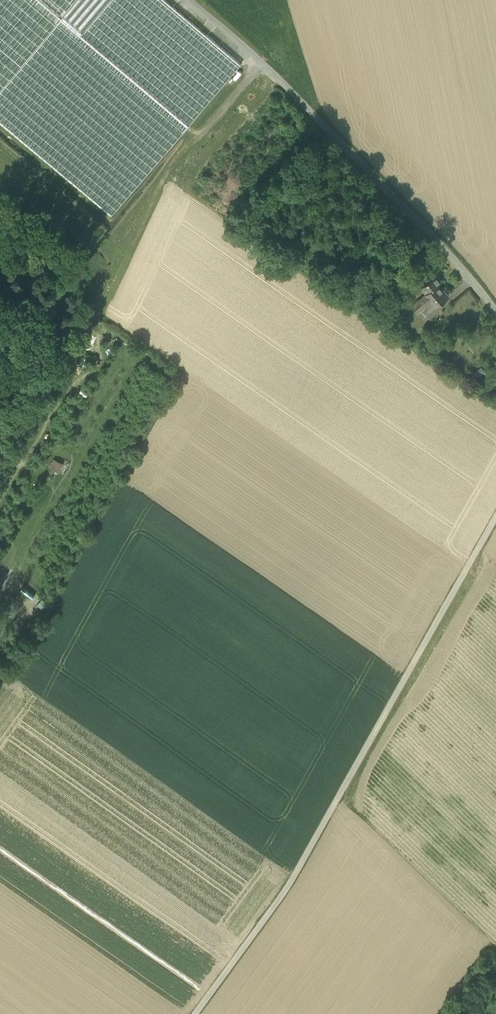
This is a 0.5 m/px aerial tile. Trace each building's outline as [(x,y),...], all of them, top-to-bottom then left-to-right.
[(111,218),(241,64),(165,0),(0,0),(0,124),(111,218)] [(411,307),(417,314),(421,311),(431,302),(435,307),(436,308),(448,298),(438,285),(441,283),(436,277),(422,288),(427,293),(419,300),(420,300),(411,307)] [(402,304),(406,309),(412,304),(408,299),(402,304)] [(426,317),(436,308),(435,307),(431,302),(421,311),(426,317)] [(53,459),(48,468),(59,473),(63,463),(53,459)]
